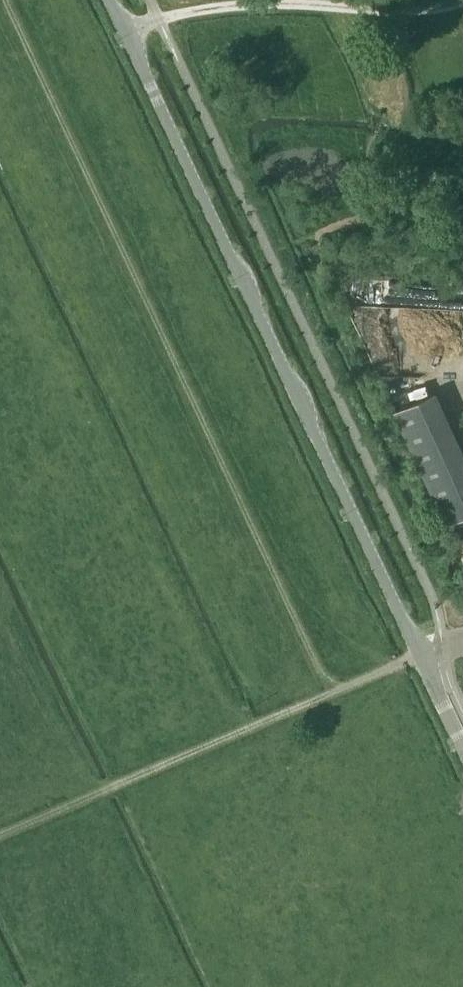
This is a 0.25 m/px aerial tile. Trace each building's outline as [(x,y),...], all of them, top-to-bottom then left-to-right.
[(394,410),(437,502),(462,490),(462,440),(439,389),(394,410)] [(437,502),(446,521),(462,514),(462,490),(437,502)]
